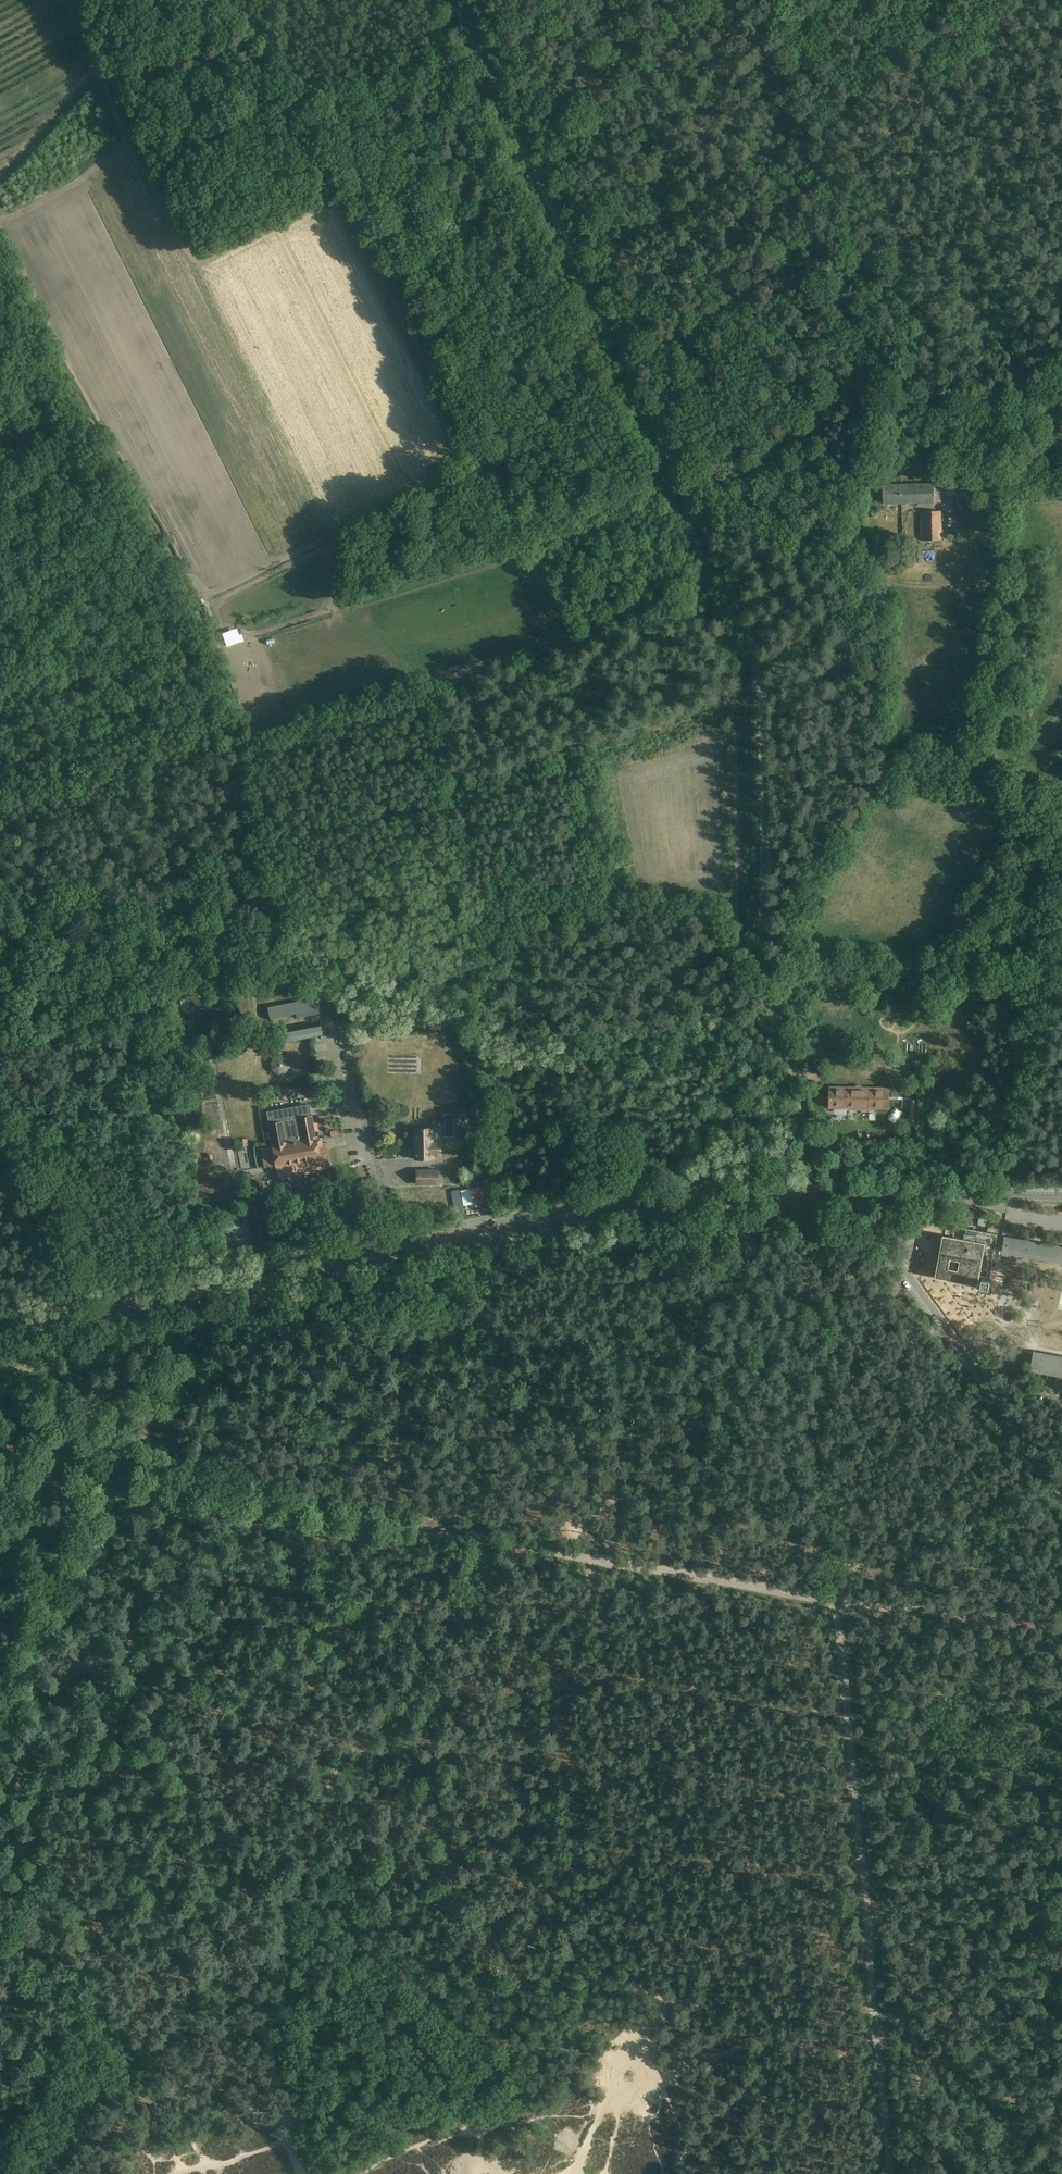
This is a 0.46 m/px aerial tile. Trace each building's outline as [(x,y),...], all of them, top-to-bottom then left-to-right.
[(941,484),(926,484),(883,485),(883,503),(941,502),(941,484)] [(941,511),(923,511),(924,540),(942,540),(941,511)] [(225,634),(228,640),(239,635),(236,629),(225,634)] [(174,959),(173,972),(181,973),(182,960),(174,959)] [(250,1011),(244,986),(234,988),(242,1020),(254,1017),(252,1010),(250,1011)] [(174,990),(177,1008),(185,1007),(181,988),(174,990)] [(315,998),(293,1002),(296,1016),(296,1018),(318,1014),(315,998)] [(296,1016),(293,1002),(268,1007),(270,1021),(296,1016)] [(198,1043),(191,1019),(180,1022),(187,1046),(198,1043)] [(272,1034),(274,1044),(322,1034),(320,1025),(272,1034)] [(269,1052),(275,1068),(290,1063),(284,1047),(269,1052)] [(419,1051),(392,1050),(391,1067),(418,1068),(419,1051)] [(201,1058),(194,1059),(196,1070),(203,1069),(201,1058)] [(889,1088),(856,1087),(830,1087),(830,1107),(849,1107),(849,1109),(871,1110),(871,1108),(889,1108),(889,1088)] [(192,1089),(194,1113),(201,1113),(200,1088),(192,1089)] [(321,1171),(320,1169),(329,1167),(325,1144),(316,1146),(311,1117),(308,1105),(267,1112),(269,1124),(268,1124),(272,1147),(261,1149),(264,1167),(276,1165),(276,1167),(300,1162),(302,1174),(321,1171)] [(911,1112),(911,1125),(919,1125),(919,1112),(911,1112)] [(415,1148),(415,1159),(433,1159),(433,1154),(440,1154),(439,1142),(433,1142),(433,1128),(414,1129),(414,1148),(415,1148)] [(416,1171),(416,1184),(437,1183),(437,1170),(416,1171)] [(475,1203),(490,1200),(487,1185),(472,1188),(475,1203)] [(991,1213),(981,1211),(978,1225),(988,1227),(991,1213)] [(953,1237),(943,1235),(935,1278),(978,1286),(980,1276),(990,1278),(998,1235),(955,1227),(953,1237)] [(1061,1263),(1061,1249),(1005,1239),(1006,1236),(1005,1236),(1002,1252),(1061,1263)] [(991,1280),(982,1279),(981,1287),(989,1288),(991,1280)] [(1030,1371),(1061,1377),(1061,1356),(1034,1351),(1034,1352),(1031,1364),(1030,1371)]
